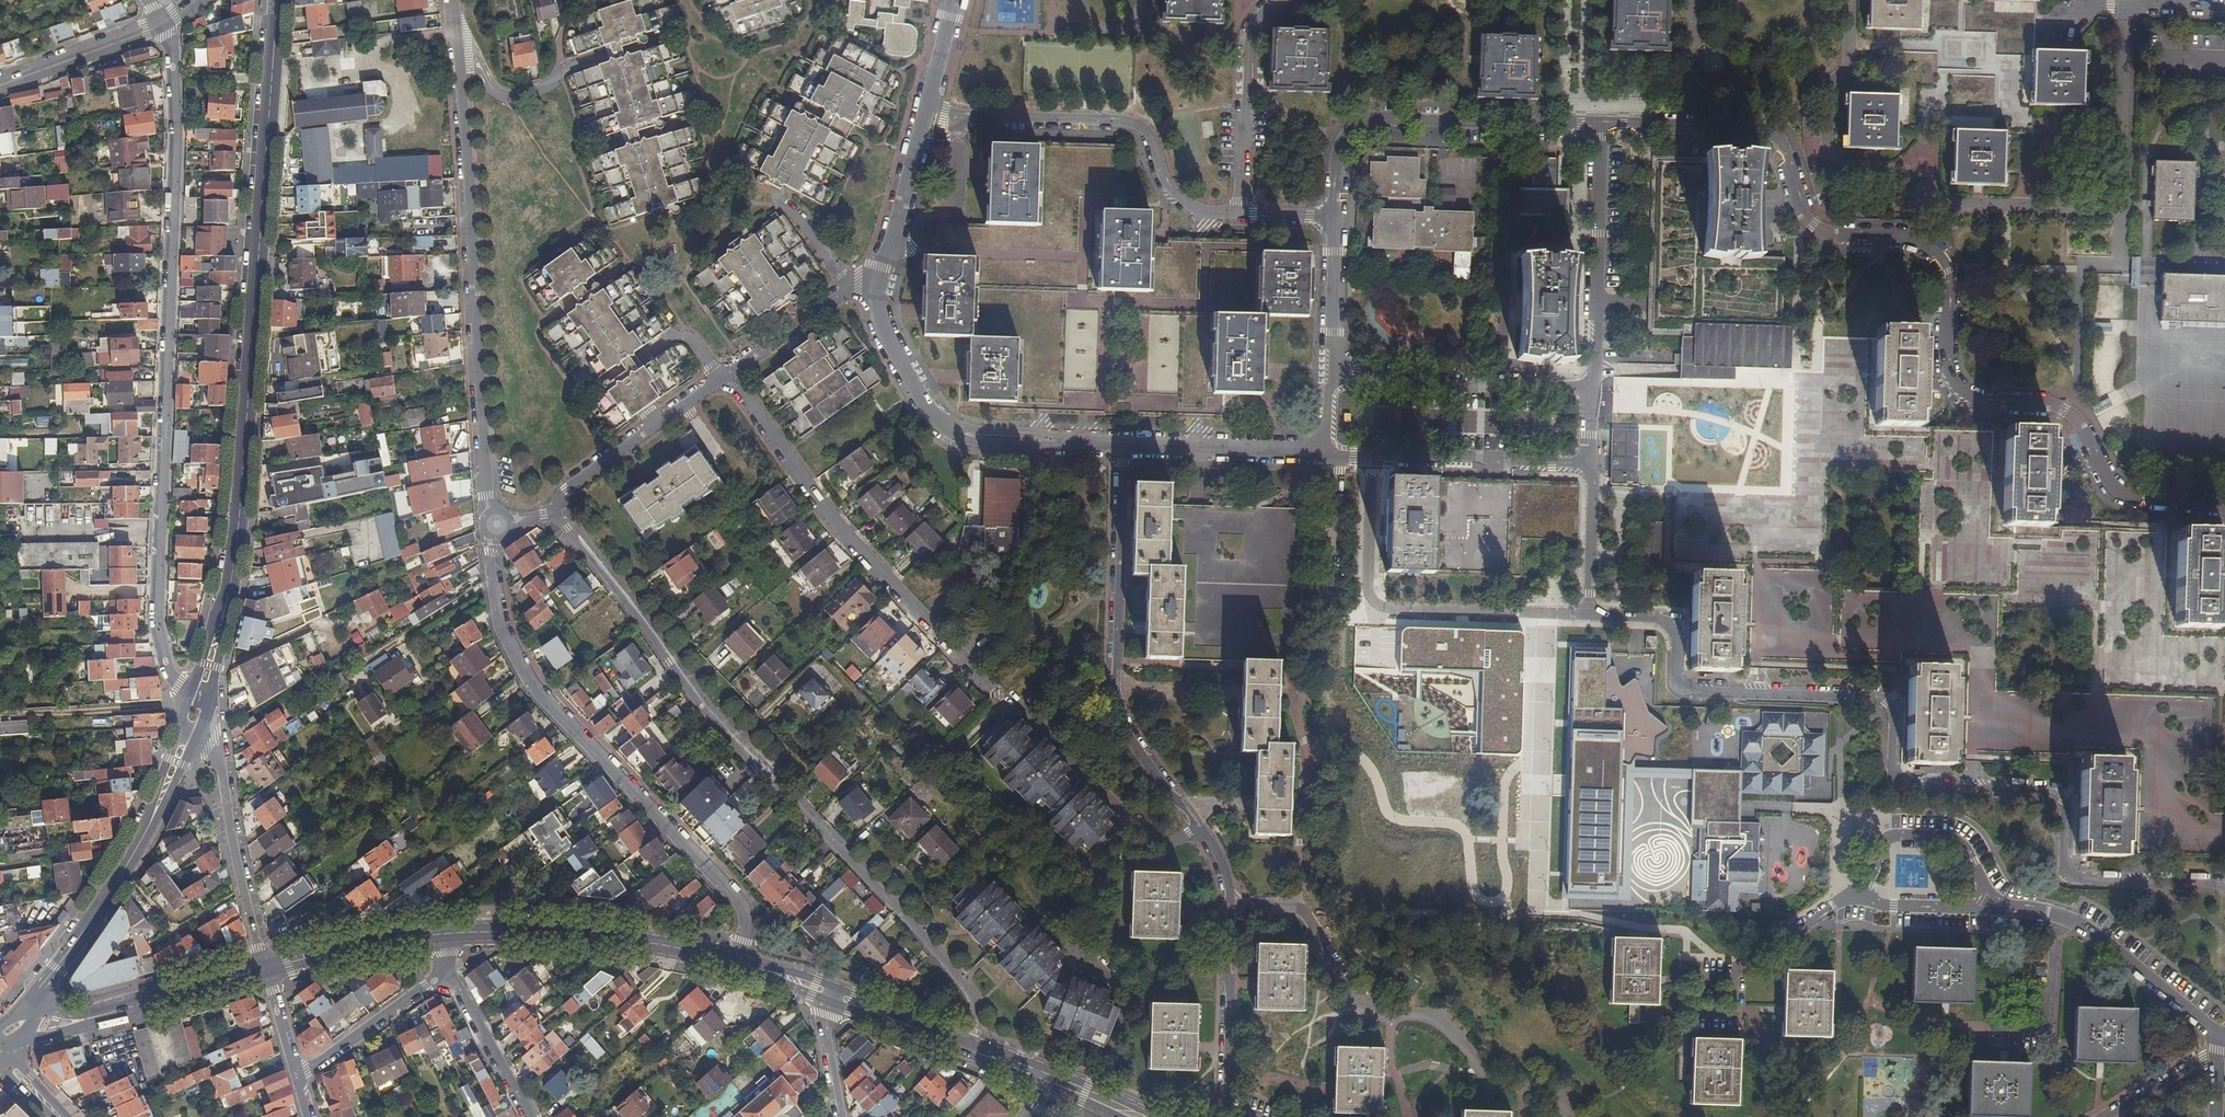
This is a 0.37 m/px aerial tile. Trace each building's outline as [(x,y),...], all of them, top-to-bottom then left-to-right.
[(94,12),(98,10),(99,10),(107,7),(116,3),(115,0),(89,0),(94,12)] [(233,5),(232,19),(243,16),(254,13),(255,0),(233,0),(233,5)] [(336,0),(296,0),(295,9),(306,8),(326,6),(329,5),(336,4),(336,0)] [(361,1),(363,16),(377,14),(375,0),(370,0),(361,1)] [(426,0),(398,0),(399,11),(427,8),(426,0)] [(560,16),(556,0),(535,0),(540,21),(560,16)] [(695,179),(685,148),(695,144),(690,128),(660,137),(654,120),(695,107),(690,91),(681,94),(670,61),(679,58),(673,42),(646,51),(641,36),(680,23),(674,5),(663,9),(660,0),(634,0),(577,19),(582,36),(571,39),(577,57),(609,46),(613,62),(573,75),(578,92),(587,89),(598,121),(589,124),(594,140),(625,130),(631,147),(588,161),(594,177),(604,174),(615,206),(604,210),(610,226),(712,192),(706,175),(695,179)] [(720,28),(728,25),(734,40),(793,20),(789,5),(796,3),(795,0),(711,0),(720,28)] [(855,32),(855,26),(856,17),(864,18),(866,2),(850,0),(849,16),(840,15),(839,30),(855,32)] [(899,8),(906,9),(910,9),(911,1),(929,3),(929,0),(895,0),(895,7),(899,8)] [(1168,4),(1166,4),(1166,20),(1185,21),(1185,17),(1200,18),(1200,21),(1220,22),(1221,6),(1219,6),(1219,0),(1168,0),(1168,4)] [(1663,0),(1614,0),(1613,31),(1611,31),(1611,46),(1630,47),(1630,44),(1646,44),(1646,47),(1665,48),(1666,33),(1664,33),(1665,1),(1663,1),(1663,0)] [(1866,28),(1918,30),(1919,0),(1868,0),(1866,28)] [(361,1),(348,3),(349,17),(363,16),(361,1)] [(306,8),(309,31),(311,31),(328,29),(326,6),(306,8)] [(99,10),(105,26),(113,24),(107,7),(99,10)] [(906,9),(899,8),(898,16),(894,16),(893,24),(905,25),(906,9)] [(85,15),(89,27),(102,23),(98,10),(94,12),(85,15)] [(909,26),(905,25),(893,24),(894,16),(894,15),(879,13),(878,22),(877,29),(877,30),(885,31),(885,36),(888,36),(887,44),(884,44),(883,48),(883,50),(884,52),(886,55),(889,57),(894,58),(895,55),(903,56),(902,59),(906,59),(911,58),(914,55),(915,53),(916,50),(916,47),(914,47),(915,39),(917,39),(918,36),(917,33),(916,31),(914,28),(912,27),(909,26)] [(442,28),(441,14),(407,18),(409,32),(442,28)] [(190,23),(192,30),(200,28),(207,26),(204,16),(196,19),(197,21),(190,23)] [(232,19),(210,25),(213,38),(215,37),(232,34),(246,31),(243,16),(232,19)] [(856,17),(855,26),(877,29),(878,22),(864,20),(864,18),(856,17)] [(54,42),(60,40),(71,36),(66,21),(50,27),(54,42)] [(42,30),(47,46),(55,43),(54,42),(50,27),(42,30)] [(337,40),(336,28),(331,28),(328,29),(311,31),(313,43),(337,40)] [(1324,44),(1323,44),(1324,32),(1306,32),(1306,33),(1291,33),(1291,31),(1276,30),(1275,42),(1274,42),(1272,74),(1271,74),(1270,89),(1290,89),(1290,86),(1306,87),(1306,90),(1325,91),(1325,75),(1323,75),(1324,44)] [(234,55),(232,34),(215,37),(215,39),(208,41),(211,68),(226,67),(225,56),(234,55)] [(824,207),(832,192),(822,187),(838,156),(848,161),(856,146),(846,141),(854,125),(876,137),(884,122),(874,117),(890,86),(883,82),(891,67),(836,37),(827,53),(820,49),(804,79),(794,74),(786,89),(805,99),(801,105),(798,104),(796,105),(796,106),(795,108),(795,110),(797,112),(796,114),(767,98),(759,113),(768,119),(752,149),(743,144),(734,160),(764,175),(763,177),(761,177),(760,177),(758,177),(757,179),(757,182),(759,184),(761,184),(763,184),(764,182),(780,190),(782,185),(824,207)] [(1478,96),(1497,97),(1497,94),(1512,94),(1512,97),(1531,98),(1532,82),(1530,82),(1531,50),(1530,50),(1530,39),(1514,38),(1514,40),(1498,40),(1498,38),(1483,37),(1483,50),(1480,50),(1480,66),(1480,81),(1478,81),(1478,96)] [(24,55),(19,38),(7,43),(7,44),(0,46),(0,63),(3,62),(24,55)] [(337,40),(313,43),(315,58),(341,55),(339,40),(337,40)] [(534,42),(514,46),(511,47),(515,68),(538,64),(534,42)] [(158,56),(157,51),(152,47),(124,55),(126,65),(158,56)] [(2031,106),(2050,107),(2056,107),(2062,107),(2082,108),(2083,52),(2033,51),(2031,106)] [(106,71),(109,90),(120,88),(138,85),(136,76),(126,78),(124,67),(106,71)] [(233,73),(232,84),(249,83),(249,73),(233,73)] [(97,75),(84,77),(86,94),(98,92),(97,81),(97,75)] [(60,78),(60,79),(61,89),(67,88),(68,88),(66,76),(60,78)] [(85,91),(83,79),(72,81),(73,92),(85,91)] [(375,97),(377,98),(387,97),(386,86),(381,82),(363,84),(364,95),(365,98),(375,97)] [(120,88),(125,115),(136,114),(151,111),(147,93),(145,94),(143,84),(138,85),(120,88)] [(9,96),(10,96),(11,105),(41,99),(40,90),(9,96)] [(45,94),(46,101),(60,98),(63,98),(62,92),(62,91),(45,94)] [(211,93),(209,117),(241,120),(242,109),(235,108),(236,95),(211,93)] [(1846,94),(1844,150),(1865,150),(1870,150),(1876,151),(1881,151),(1895,151),(1896,96),(1893,96),(1846,94)] [(301,128),(317,126),(368,120),(368,117),(376,116),(378,116),(381,113),(383,111),(384,109),(384,105),(382,101),(380,100),(377,98),(375,97),(365,98),(364,95),(292,103),(295,128),(301,128)] [(68,97),(63,98),(65,109),(73,107),(71,96),(68,97)] [(14,133),(11,107),(0,109),(0,135),(14,133)] [(2056,107),(2050,107),(2050,116),(2062,117),(2062,107),(2056,107)] [(139,134),(139,136),(140,136),(148,135),(155,134),(154,126),(157,126),(155,111),(151,111),(136,114),(136,117),(126,119),(128,136),(139,134)] [(60,150),(67,150),(65,125),(57,126),(60,150)] [(317,126),(301,128),(307,186),(335,183),(335,186),(361,184),(421,181),(433,180),(432,172),(431,173),(429,157),(384,159),(382,130),(368,131),(370,167),(333,169),(328,129),(317,130),(317,126)] [(212,138),(211,142),(216,142),(216,152),(234,152),(235,152),(236,129),(196,128),(196,138),(212,138)] [(2003,187),(2004,138),(2004,132),(1953,130),(1951,185),(1971,186),(1976,186),(1983,186),(2003,187)] [(145,149),(145,150),(150,149),(148,135),(140,136),(142,149),(145,149)] [(139,136),(112,140),(116,167),(120,167),(147,164),(145,150),(145,149),(142,149),(140,136),(139,136)] [(990,226),(1038,227),(1040,148),(992,147),(990,226)] [(73,148),(74,161),(82,160),(80,148),(73,148)] [(0,158),(9,157),(8,150),(0,151),(0,158)] [(1722,151),(1707,152),(1708,158),(1709,163),(1710,173),(1710,189),(1708,221),(1706,242),(1705,256),(1719,256),(1719,258),(1739,259),(1739,256),(1755,257),(1753,209),(1754,186),(1755,173),(1758,157),(1758,153),(1742,151),(1742,154),(1736,153),(1736,150),(1728,150),(1728,153),(1722,153),(1722,151)] [(70,172),(68,151),(55,152),(56,164),(61,164),(62,173),(70,172)] [(212,154),(211,171),(234,171),(234,168),(239,168),(240,161),(234,161),(234,152),(216,152),(216,154),(212,154)] [(1543,157),(1531,156),(1530,187),(1517,186),(1516,214),(1520,214),(1520,211),(1563,212),(1564,188),(1554,188),(1554,182),(1555,157),(1550,157),(1543,157)] [(1387,211),(1416,211),(1416,180),(1417,159),(1402,159),(1387,158),(1387,164),(1371,163),(1370,195),(1387,196),(1387,211)] [(2153,161),(2151,221),(2191,222),(2193,162),(2153,161)] [(120,167),(122,192),(138,191),(149,191),(147,164),(120,167)] [(50,174),(28,177),(29,188),(41,187),(47,186),(51,186),(50,174)] [(11,190),(20,189),(19,181),(22,180),(21,178),(2,180),(0,180),(0,191),(11,190)] [(390,211),(407,210),(419,209),(444,208),(442,180),(433,180),(421,181),(361,184),(361,198),(381,197),(382,223),(391,223),(390,211)] [(206,182),(206,198),(240,198),(240,191),(232,190),(232,182),(206,182)] [(51,186),(47,186),(48,198),(68,197),(68,184),(51,186)] [(20,189),(11,190),(12,210),(43,208),(41,187),(29,188),(20,189)] [(319,217),(317,188),(295,189),(296,217),(319,217)] [(348,199),(356,198),(355,188),(346,189),(348,199)] [(122,192),(108,193),(109,220),(139,218),(138,191),(122,192)] [(824,207),(825,207),(833,192),(832,192),(824,207)] [(228,200),(205,200),(204,223),(228,224),(228,200)] [(1416,211),(1387,211),(1374,211),(1373,245),(1470,248),(1471,214),(1432,213),(1432,207),(1423,207),(1422,207),(1422,211),(1416,211)] [(1150,288),(1153,210),(1104,208),(1102,287),(1150,288)] [(694,277),(705,292),(714,286),(733,313),(724,319),(735,333),(771,308),(774,313),(790,302),(792,303),(793,303),(794,303),(795,302),(796,301),(797,300),(798,299),(797,297),(797,296),(796,295),(795,294),(792,294),(791,293),(822,271),(782,215),(783,215),(779,209),(768,216),(770,218),(752,231),(750,229),(749,229),(748,228),(747,228),(746,228),(745,229),(743,230),(743,231),(742,232),(742,233),(743,235),(727,246),(731,251),(694,277)] [(147,226),(119,227),(119,237),(127,237),(127,251),(150,250),(150,239),(147,239),(147,226)] [(197,256),(216,256),(224,256),(227,226),(199,226),(197,256)] [(71,228),(58,229),(59,239),(71,239),(71,228)] [(58,229),(44,229),(44,239),(59,239),(58,229)] [(433,236),(411,237),(412,248),(434,247),(433,236)] [(589,237),(587,238),(597,252),(607,245),(599,250),(589,237)] [(368,245),(367,238),(360,238),(336,239),(336,259),(368,258),(368,251),(369,251),(368,245)] [(618,259),(607,245),(597,252),(587,238),(536,275),(546,289),(543,291),(536,296),(546,311),(558,302),(568,316),(548,330),(558,345),(564,341),(566,339),(576,352),(585,366),(583,368),(577,372),(587,386),(602,375),(610,369),(620,383),(609,391),(588,406),(598,420),(604,416),(606,414),(616,429),(681,383),(671,369),(674,367),(680,363),(670,349),(644,367),(634,353),(669,328),(659,314),(651,320),(648,321),(638,308),(629,294),(631,292),(640,286),(630,272),(604,290),(594,297),(585,283),(593,277),(618,259)] [(1570,284),(1572,257),(1571,257),(1562,257),(1558,256),(1558,251),(1536,250),(1536,255),(1523,256),(1525,267),(1526,279),(1526,290),(1525,309),(1523,337),(1520,360),(1534,362),(1534,360),(1542,360),(1542,357),(1548,357),(1548,360),(1551,360),(1555,360),(1555,362),(1569,361),(1568,341),(1568,326),(1569,310),(1570,289),(1570,284)] [(1451,262),(1451,252),(1443,252),(1443,262),(1451,262)] [(144,254),(106,254),(106,263),(116,263),(116,272),(144,272),(144,254)] [(1260,316),(1265,317),(1309,318),(1310,255),(1288,254),(1288,258),(1262,257),(1260,316)] [(59,270),(59,273),(68,272),(69,272),(70,272),(70,255),(67,255),(59,255),(59,270)] [(425,255),(415,256),(415,264),(419,264),(425,263),(425,255)] [(182,260),(182,271),(190,271),(193,272),(194,256),(182,256),(182,260)] [(216,256),(215,272),(234,272),(235,266),(235,257),(224,256),(216,256)] [(415,256),(391,257),(392,278),(392,281),(408,280),(419,280),(419,264),(415,264),(415,256)] [(928,257),(924,336),(971,337),(974,337),(976,259),(928,257)] [(315,260),(311,260),(290,261),(291,291),(316,290),(315,260)] [(38,288),(60,288),(59,273),(59,270),(37,270),(38,288)] [(630,272),(640,286),(642,284),(633,270),(630,272)] [(182,286),(193,286),(193,278),(190,278),(190,271),(182,271),(182,286)] [(59,273),(60,288),(70,288),(69,272),(68,272),(59,273)] [(211,283),(212,283),(227,284),(233,284),(234,279),(234,272),(215,272),(211,272),(211,283)] [(546,289),(536,275),(533,277),(543,291),(546,289)] [(2161,275),(2159,322),(2224,324),(2224,277),(2161,275)] [(594,297),(604,290),(603,287),(603,286),(603,284),(603,283),(602,282),(599,281),(598,281),(596,282),(593,277),(585,283),(594,297)] [(380,280),(364,281),(365,285),(376,284),(377,295),(378,295),(380,295),(380,280)] [(376,284),(365,285),(365,295),(377,295),(376,284)] [(199,286),(198,301),(220,302),(220,287),(212,287),(199,286)] [(423,292),(392,294),(393,319),(420,317),(425,317),(423,292)] [(638,308),(641,306),(631,292),(629,294),(638,308)] [(286,328),(293,327),(295,307),(288,303),(288,302),(273,301),(272,314),(272,327),(286,328)] [(102,313),(102,320),(139,320),(148,319),(148,304),(113,304),(113,313),(102,313)] [(180,310),(180,319),(192,319),(200,319),(219,320),(220,304),(200,304),(200,311),(180,310)] [(648,321),(651,320),(641,306),(638,308),(648,321)] [(29,321),(29,322),(51,322),(51,312),(0,313),(0,322),(29,321)] [(659,314),(669,328),(672,326),(662,312),(659,314)] [(446,333),(445,315),(425,317),(420,317),(422,335),(425,335),(446,333)] [(1265,317),(1260,316),(1216,315),(1213,393),(1262,395),(1263,368),(1265,317)] [(139,331),(158,330),(158,319),(148,319),(139,320),(139,331)] [(200,319),(199,335),(219,336),(219,320),(200,319)] [(1680,319),(1680,365),(1679,373),(1679,379),(1719,380),(1719,381),(1720,381),(1760,382),(1787,382),(1787,369),(1790,322),(1783,322),(1680,319)] [(385,320),(379,320),(381,337),(381,339),(387,339),(385,320)] [(0,323),(0,336),(51,335),(51,322),(29,322),(0,323)] [(2093,323),(2093,330),(2109,331),(2109,324),(2093,323)] [(812,346),(806,350),(762,381),(772,395),(780,389),(800,417),(791,423),(801,437),(879,383),(869,369),(860,375),(843,350),(843,345),(852,340),(841,325),(816,343),(815,342),(816,340),(817,338),(814,334),(813,334),(811,334),(810,334),(808,337),(808,338),(809,341),(812,346)] [(1876,426),(1923,427),(1925,375),(1926,329),(1879,327),(1879,339),(1876,426)] [(558,345),(548,330),(545,332),(556,347),(558,345)] [(452,347),(450,332),(446,333),(425,335),(427,346),(427,351),(450,348),(452,347)] [(178,362),(195,362),(202,362),(228,363),(230,336),(219,336),(199,335),(179,334),(179,341),(195,341),(196,339),(207,338),(206,359),(203,359),(203,356),(198,353),(178,353),(178,362)] [(285,339),(288,358),(318,353),(315,335),(285,339)] [(976,336),(974,337),(971,337),(969,401),(1017,402),(1017,399),(1019,338),(976,336)] [(4,347),(10,347),(28,347),(28,338),(4,339),(0,339),(0,347),(4,347)] [(98,352),(100,352),(99,351),(105,351),(105,352),(108,352),(107,345),(113,345),(113,352),(138,351),(138,342),(140,340),(138,339),(137,340),(128,341),(128,338),(101,339),(101,348),(98,348),(98,352)] [(1676,487),(1668,487),(1664,486),(1661,575),(1693,577),(1739,578),(1738,626),(1738,661),(1745,662),(1748,662),(1901,666),(1909,666),(1955,667),(1953,718),(1952,762),(1965,762),(2073,765),(2073,758),(2083,758),(2128,759),(2127,807),(2125,856),(2224,859),(2224,809),(2213,809),(2216,750),(2224,751),(2224,628),(2221,628),(2175,626),(2176,576),(2178,529),(2160,528),(2156,528),(2096,527),(2060,526),(2050,526),(2050,518),(2004,518),(2006,427),(2002,427),(2002,430),(1926,427),(1923,427),(1876,426),(1879,339),(1823,338),(1822,371),(1816,370),(1796,370),(1787,369),(1787,382),(1760,382),(1760,387),(1759,407),(1770,407),(1768,460),(1787,460),(1786,490),(1676,487)] [(566,339),(564,341),(573,354),(576,352),(566,339)] [(803,345),(806,350),(812,346),(809,341),(803,345)] [(60,344),(52,344),(52,346),(52,354),(61,354),(60,344)] [(427,351),(427,346),(416,348),(418,362),(429,360),(427,351)] [(0,347),(0,356),(10,356),(10,347),(4,347),(0,347)] [(670,349),(680,363),(682,361),(672,347),(670,349)] [(451,357),(450,348),(427,351),(429,360),(447,358),(451,357)] [(100,352),(98,352),(99,365),(129,364),(129,362),(138,361),(139,362),(140,361),(139,360),(138,351),(113,352),(108,352),(105,352),(105,351),(99,351),(100,352)] [(91,365),(99,365),(98,352),(91,353),(91,365)] [(576,352),(573,354),(583,368),(585,366),(576,352)] [(91,367),(91,365),(91,353),(80,353),(81,367),(91,367)] [(288,358),(291,381),(297,380),(319,377),(320,377),(318,353),(288,358)] [(382,356),(383,367),(393,366),(392,355),(382,356)] [(448,366),(447,358),(429,360),(418,362),(393,366),(383,367),(379,368),(328,376),(328,379),(428,363),(429,369),(444,367),(448,366)] [(178,362),(178,371),(195,372),(195,362),(178,362)] [(205,372),(205,386),(206,386),(226,386),(227,371),(228,363),(202,362),(202,372),(205,372)] [(460,373),(459,365),(448,366),(444,367),(445,376),(460,373)] [(671,369),(681,383),(684,381),(674,367),(671,369)] [(610,369),(602,375),(605,380),(604,382),(603,383),(603,385),(605,387),(606,388),(608,388),(609,391),(620,383),(610,369)] [(101,370),(101,383),(102,388),(108,388),(108,405),(133,405),(132,373),(108,374),(107,370),(101,370)] [(11,371),(0,372),(0,383),(8,383),(8,374),(11,374),(11,371)] [(587,386),(577,372),(575,374),(584,388),(587,386)] [(23,374),(14,374),(14,384),(24,383),(23,374)] [(363,380),(366,390),(371,390),(372,396),(378,396),(378,398),(395,395),(391,375),(363,380)] [(1064,376),(1062,389),(1074,390),(1074,385),(1073,385),(1074,377),(1064,376)] [(282,383),(283,393),(284,393),(298,390),(320,387),(321,387),(320,377),(319,377),(297,380),(291,381),(282,383)] [(155,381),(139,382),(139,398),(155,396),(155,391),(155,381)] [(1768,460),(1770,407),(1759,407),(1760,387),(1760,382),(1720,381),(1719,381),(1719,391),(1706,391),(1704,431),(1658,429),(1613,428),(1613,436),(1611,486),(1664,486),(1668,487),(1676,487),(1786,490),(1787,460),(1768,460)] [(336,395),(344,394),(343,383),(335,384),(336,395)] [(65,384),(65,415),(90,414),(90,406),(94,406),(94,399),(91,400),(91,384),(65,384)] [(185,385),(177,385),(176,409),(185,409),(189,409),(189,385),(185,385)] [(20,386),(3,387),(4,402),(13,402),(14,401),(21,401),(21,399),(20,386)] [(29,386),(20,386),(21,399),(29,398),(29,386)] [(209,406),(224,407),(225,393),(226,386),(206,386),(206,389),(210,390),(209,406)] [(275,394),(277,404),(295,401),(322,397),(320,387),(298,390),(284,393),(283,393),(275,394)] [(396,405),(395,395),(378,398),(380,407),(396,405)] [(14,401),(13,402),(14,416),(22,416),(21,401),(14,401)] [(297,411),(295,404),(295,401),(277,404),(276,404),(264,403),(264,406),(263,414),(277,414),(297,411)] [(316,401),(295,404),(297,411),(297,413),(318,410),(316,401)] [(360,403),(365,425),(372,424),(368,402),(360,403)] [(125,407),(125,413),(137,413),(138,413),(138,412),(154,412),(155,403),(137,404),(137,407),(125,407)] [(596,422),(598,420),(588,406),(585,407),(596,422)] [(401,429),(423,425),(420,407),(399,411),(401,429)] [(112,426),(112,429),(114,429),(138,428),(137,413),(125,413),(114,413),(114,426),(112,426)] [(93,423),(93,429),(93,434),(102,434),(102,429),(101,414),(93,414),(93,415),(93,423)] [(271,418),(272,422),(272,425),(263,425),(262,428),(262,441),(277,439),(289,437),(299,435),(295,414),(271,418)] [(606,414),(604,416),(614,430),(616,429),(606,414)] [(75,423),(93,423),(93,415),(74,415),(75,423)] [(37,419),(37,427),(52,427),(51,418),(37,419)] [(444,446),(441,425),(421,428),(410,430),(415,460),(425,458),(447,454),(449,454),(448,446),(444,446)] [(2004,518),(2050,518),(2050,473),(2051,433),(2051,429),(2045,429),(2045,427),(2006,427),(2004,518)] [(138,428),(114,429),(114,438),(142,437),(142,428),(138,428)] [(630,491),(617,500),(644,539),(657,529),(657,528),(671,518),(673,520),(684,512),(681,508),(693,499),(695,501),(708,492),(709,493),(722,484),(694,445),(700,442),(691,429),(676,440),(684,452),(681,455),(682,456),(670,465),(667,462),(654,471),(658,476),(646,485),(644,483),(631,492),(630,491)] [(220,464),(221,445),(193,445),(190,445),(190,438),(186,438),(187,431),(175,430),(173,463),(184,464),(184,456),(191,457),(191,461),(187,461),(187,464),(201,464),(207,464),(220,464)] [(286,449),(287,458),(288,461),(321,457),(317,433),(299,435),(289,437),(291,448),(286,449)] [(57,438),(44,439),(44,455),(46,455),(57,455),(57,438)] [(108,449),(108,438),(93,438),(86,438),(86,444),(77,444),(77,454),(72,454),(72,465),(84,465),(97,464),(97,449),(108,449)] [(859,448),(838,462),(851,481),(873,467),(859,448)] [(415,460),(409,461),(412,482),(432,478),(450,475),(447,454),(425,458),(415,460)] [(386,488),(385,483),(384,478),(382,467),(379,456),(352,461),(354,470),(323,475),(321,462),(270,470),(274,491),(269,492),(273,510),(303,504),(386,488)] [(205,488),(218,489),(218,485),(219,474),(220,464),(207,464),(205,488)] [(152,470),(130,471),(130,477),(136,477),(136,479),(151,478),(152,473),(152,470)] [(110,471),(76,472),(77,487),(100,487),(100,479),(110,479),(110,471)] [(0,473),(0,505),(15,504),(23,504),(23,473),(0,473)] [(1431,577),(1519,580),(1521,539),(1577,542),(1578,480),(1530,478),(1432,475),(1432,481),(1431,574),(1431,577)] [(397,476),(384,478),(385,483),(386,488),(399,485),(397,476)] [(1431,574),(1432,481),(1387,479),(1385,573),(1431,574)] [(980,527),(978,527),(978,528),(1017,529),(1018,509),(1020,509),(1020,501),(1018,501),(1019,481),(982,480),(980,527)] [(409,490),(416,515),(446,506),(439,482),(409,490)] [(798,512),(778,485),(755,501),(775,528),(798,512)] [(114,487),(115,503),(138,503),(138,499),(151,499),(151,491),(151,486),(114,487)] [(858,501),(873,519),(890,504),(875,486),(858,501)] [(1166,569),(1168,505),(1168,487),(1134,486),(1131,576),(1146,577),(1147,569),(1166,569)] [(173,489),(172,499),(187,500),(187,490),(173,489)] [(207,507),(207,500),(197,500),(197,501),(182,501),(182,513),(197,514),(197,507),(207,507)] [(59,504),(52,504),(52,521),(95,520),(99,520),(99,503),(62,504),(59,504)] [(115,503),(115,520),(138,519),(138,503),(115,503)] [(16,516),(15,504),(0,505),(0,516),(16,516)] [(23,504),(15,504),(16,516),(16,521),(52,521),(52,504),(23,504)] [(303,504),(273,510),(275,518),(285,516),(289,534),(298,532),(309,530),(303,504)] [(454,505),(432,511),(439,536),(449,533),(448,530),(452,529),(460,526),(454,505)] [(1168,505),(1166,569),(1183,570),(1181,660),(1243,662),(1277,663),(1287,663),(1297,663),(1298,663),(1304,509),(1252,507),(1197,506),(1168,505)] [(886,520),(900,535),(915,521),(901,506),(886,520)] [(391,511),(374,515),(384,560),(400,554),(399,549),(391,511)] [(208,533),(208,518),(188,518),(188,532),(208,533)] [(16,521),(17,535),(100,534),(100,528),(95,528),(95,520),(52,521),(16,521)] [(99,520),(95,520),(95,528),(100,528),(109,528),(109,520),(99,520)] [(807,535),(798,522),(775,538),(793,561),(812,547),(805,537),(807,535)] [(905,541),(923,561),(935,550),(942,543),(924,524),(905,541)] [(978,527),(963,527),(956,557),(985,558),(1017,559),(1017,529),(978,528),(978,527)] [(712,531),(721,544),(724,542),(715,529),(712,531)] [(2175,626),(2221,628),(2222,580),(2224,531),(2178,529),(2176,576),(2175,626)] [(294,589),(305,585),(298,558),(304,557),(298,532),(289,534),(264,539),(267,548),(263,549),(267,566),(262,567),(267,587),(272,585),(275,596),(294,589)] [(473,532),(453,540),(456,548),(475,541),(475,539),(473,532)] [(528,532),(513,543),(504,549),(513,563),(522,557),(530,552),(538,547),(538,546),(528,532)] [(100,534),(17,535),(17,549),(39,549),(100,547),(100,534)] [(177,536),(176,558),(204,559),(205,537),(177,536)] [(416,554),(417,554),(418,553),(414,543),(399,549),(400,554),(402,560),(416,554)] [(451,559),(445,543),(422,552),(429,569),(451,559)] [(131,546),(110,547),(110,570),(137,569),(136,557),(132,557),(131,546)] [(39,549),(40,571),(43,571),(64,570),(81,570),(88,570),(88,565),(98,565),(98,570),(110,570),(110,547),(100,547),(39,549)] [(522,557),(513,563),(523,577),(542,563),(538,558),(543,554),(538,547),(530,552),(522,557)] [(564,547),(545,560),(550,567),(569,554),(564,547)] [(17,549),(18,571),(30,571),(40,571),(39,549),(17,549)] [(663,565),(679,588),(701,572),(685,550),(663,565)] [(837,569),(822,551),(800,568),(815,587),(837,569)] [(427,570),(429,569),(422,552),(418,553),(417,554),(423,568),(408,575),(410,579),(415,576),(427,570)] [(451,576),(462,570),(456,557),(451,559),(429,569),(427,570),(430,577),(438,574),(438,576),(449,571),(451,576)] [(201,580),(202,565),(180,564),(179,579),(201,580)] [(675,591),(679,588),(663,565),(659,568),(675,591)] [(463,574),(467,580),(480,573),(476,568),(475,566),(463,574)] [(98,570),(88,570),(89,583),(89,586),(136,585),(136,582),(138,582),(138,576),(140,576),(140,569),(137,569),(110,570),(98,570)] [(1147,569),(1146,577),(1144,659),(1181,660),(1183,570),(1166,569),(1147,569)] [(64,570),(43,571),(44,594),(65,594),(64,570)] [(30,571),(18,571),(19,580),(30,579),(30,571)] [(413,586),(417,595),(420,594),(422,592),(415,576),(410,579),(413,586)] [(548,594),(549,593),(536,577),(524,587),(537,603),(540,601),(548,594)] [(1739,578),(1693,577),(1692,624),(1691,671),(1737,672),(1738,661),(1738,626),(1739,578)] [(452,589),(451,586),(448,588),(443,580),(422,592),(420,594),(426,605),(443,594),(452,589)] [(855,580),(825,609),(838,623),(856,606),(862,612),(875,600),(855,580)] [(722,587),(727,597),(736,592),(730,582),(722,587)] [(179,600),(179,603),(196,603),(196,594),(199,594),(200,585),(180,585),(179,600)] [(708,624),(728,609),(711,586),(692,601),(708,624)] [(275,596),(256,602),(245,600),(243,606),(241,617),(266,622),(289,615),(287,608),(299,604),(294,589),(275,596)] [(382,599),(378,589),(357,599),(363,613),(368,610),(383,602),(386,600),(385,598),(382,599)] [(65,594),(44,594),(45,617),(66,617),(65,594)] [(421,621),(449,603),(443,594),(426,605),(415,611),(421,621)] [(540,601),(552,615),(555,612),(550,605),(554,601),(548,594),(540,601)] [(108,611),(108,615),(112,615),(136,614),(140,614),(139,600),(111,601),(111,609),(109,610),(108,611)] [(404,603),(410,614),(415,612),(408,600),(404,603)] [(562,600),(554,606),(561,616),(569,610),(562,600)] [(82,604),(83,616),(90,616),(90,601),(82,604)] [(535,629),(552,615),(540,601),(537,603),(523,614),(535,629)] [(383,602),(368,610),(373,618),(387,611),(383,602)] [(196,609),(196,603),(179,603),(177,603),(177,618),(197,619),(197,609),(196,609)] [(389,611),(396,623),(410,614),(404,603),(389,611)] [(311,621),(322,615),(319,609),(308,615),(311,621)] [(136,614),(112,615),(112,630),(134,629),(137,629),(136,614)] [(869,659),(894,634),(875,615),(849,640),(869,659)] [(1525,759),(1524,633),(1512,629),(1478,629),(1478,616),(1414,616),(1404,646),(1404,658),(1420,658),(1417,667),(1436,673),(1433,673),(1445,677),(1451,677),(1453,670),(1485,669),(1486,691),(1492,693),(1492,719),(1499,721),(1502,710),(1503,754),(1504,754),(1504,759),(1525,759)] [(235,647),(241,648),(249,650),(250,645),(253,645),(261,642),(266,622),(241,617),(238,633),(235,647)] [(281,635),(302,625),(305,624),(302,617),(278,626),(281,635)] [(20,618),(20,634),(28,633),(27,618),(20,618)] [(482,639),(470,620),(454,630),(466,648),(482,639)] [(177,621),(176,637),(178,637),(195,637),(197,629),(199,621),(177,621)] [(745,626),(727,642),(744,661),(762,644),(745,626)] [(372,640),(380,632),(375,627),(367,635),(372,640)] [(134,629),(112,630),(113,645),(135,644),(134,629)] [(356,645),(364,641),(360,631),(352,635),(356,645)] [(615,631),(609,636),(616,646),(622,641),(615,631)] [(20,634),(21,649),(29,648),(28,633),(20,634)] [(552,633),(542,640),(545,646),(542,649),(556,670),(571,660),(557,638),(556,639),(552,633)] [(312,636),(304,639),(307,649),(315,646),(312,636)] [(178,646),(192,647),(195,637),(178,637),(178,646)] [(1645,648),(1654,648),(1656,648),(1656,637),(1645,637),(1645,648)] [(906,646),(900,640),(886,654),(906,673),(921,659),(907,645),(906,646)] [(355,648),(362,658),(370,653),(365,646),(363,643),(355,648)] [(109,654),(109,660),(115,659),(135,658),(135,649),(139,648),(139,644),(135,644),(113,645),(96,646),(96,654),(109,654)] [(286,644),(241,665),(259,706),(296,683),(287,663),(294,660),(294,658),(288,644),(286,644)] [(630,644),(615,656),(627,672),(618,679),(625,689),(650,671),(630,644)] [(450,660),(466,682),(477,674),(488,666),(473,645),(450,660)] [(598,646),(590,651),(594,656),(602,651),(598,646)] [(21,649),(21,665),(29,664),(29,648),(21,649)] [(314,657),(320,669),(330,663),(324,651),(314,657)] [(880,660),(900,679),(906,673),(886,654),(880,660)] [(376,674),(390,664),(384,655),(364,670),(370,678),(375,675),(390,695),(376,674)] [(772,655),(754,672),(772,691),(790,674),(772,655)] [(154,657),(135,658),(136,668),(156,667),(154,657)] [(109,660),(90,661),(91,681),(99,681),(120,679),(120,675),(116,675),(115,659),(109,660)] [(412,680),(414,683),(416,686),(422,682),(412,667),(406,671),(401,664),(398,666),(395,660),(390,664),(376,674),(390,695),(405,685),(412,680)] [(1265,745),(1274,745),(1277,663),(1243,662),(1240,752),(1255,753),(1265,753),(1265,745)] [(21,665),(22,686),(33,685),(32,664),(29,664),(21,665)] [(853,666),(845,673),(854,683),(862,676),(853,666)] [(1955,667),(1909,666),(1908,716),(1906,765),(1952,766),(1952,762),(1953,718),(1955,667)] [(916,697),(925,706),(945,687),(936,678),(933,681),(922,669),(908,682),(919,694),(916,697)] [(455,689),(471,710),(493,694),(477,674),(466,682),(455,689)] [(601,674),(594,679),(604,693),(611,688),(601,674)] [(793,693),(814,714),(832,697),(812,676),(793,693)] [(131,679),(132,689),(140,689),(140,701),(161,700),(161,695),(160,687),(159,677),(131,679)] [(105,691),(121,690),(121,679),(120,679),(99,681),(100,691),(105,690),(105,691)] [(121,679),(121,690),(131,689),(132,689),(131,679),(121,679)] [(418,692),(424,701),(441,690),(435,682),(418,692)] [(567,688),(574,695),(578,691),(580,689),(574,682),(567,688)] [(974,707),(955,687),(929,712),(932,715),(938,709),(954,726),(974,707)] [(116,698),(117,703),(131,702),(131,689),(121,690),(121,697),(116,698)] [(132,689),(131,689),(131,702),(140,701),(140,689),(132,689)] [(238,704),(251,698),(247,690),(234,695),(238,704)] [(581,695),(578,691),(574,695),(571,696),(582,710),(583,709),(588,705),(581,695)] [(639,693),(624,704),(630,713),(640,706),(646,702),(639,693)] [(372,694),(358,703),(372,725),(387,715),(372,694)] [(588,705),(583,709),(590,718),(597,712),(584,694),(581,695),(588,705)] [(832,697),(814,714),(817,717),(835,700),(832,697)] [(620,699),(616,702),(624,714),(619,718),(613,711),(612,711),(609,707),(594,718),(598,723),(594,726),(601,736),(621,721),(630,713),(624,704),(620,699)] [(676,704),(663,713),(670,721),(683,712),(676,704)] [(645,728),(653,722),(640,706),(630,713),(621,721),(633,737),(639,732),(645,728)] [(264,719),(265,720),(272,732),(287,722),(279,710),(264,719)] [(471,710),(451,725),(449,727),(457,736),(459,734),(465,741),(462,743),(470,754),(490,739),(483,730),(485,729),(471,710)] [(536,729),(532,724),(530,721),(532,720),(527,712),(509,725),(514,733),(516,735),(521,741),(522,740),(527,748),(542,737),(536,730),(536,729)] [(135,719),(135,723),(135,727),(136,728),(157,726),(166,726),(165,721),(165,713),(115,716),(116,723),(125,722),(125,719),(135,719)] [(1706,777),(1662,775),(1660,825),(1699,827),(1698,850),(1697,851),(1698,852),(1694,856),(1698,860),(1698,871),(1704,878),(1706,878),(1706,882),(1703,882),(1696,889),(1696,899),(1695,900),(1696,901),(1691,904),(1695,909),(1696,911),(1736,912),(1737,911),(1737,910),(1741,906),(1737,902),(1738,902),(1736,901),(1737,892),(1758,893),(1758,880),(1759,877),(1764,873),(1758,867),(1759,867),(1757,865),(1759,823),(1734,822),(1734,817),(1720,816),(1721,792),(1801,795),(1802,775),(1822,776),(1823,735),(1813,735),(1803,725),(1804,715),(1763,713),(1763,724),(1753,732),(1743,732),(1741,771),(1722,771),(1721,782),(1707,782),(1706,781),(1706,777)] [(244,734),(258,724),(253,716),(239,726),(244,734)] [(1083,845),(1093,855),(1114,834),(1105,824),(1114,816),(1113,816),(1112,817),(1108,814),(1107,813),(1106,813),(1104,815),(1099,809),(1103,805),(1102,805),(1100,807),(1095,802),(1097,799),(1096,799),(1088,807),(1078,796),(1086,788),(1078,796),(1062,779),(1070,771),(1069,770),(1068,772),(1065,768),(1063,768),(1062,768),(1061,769),(1056,764),(1060,760),(1059,760),(1057,762),(1051,756),(1056,751),(1045,740),(1037,748),(1026,737),(1024,739),(1019,734),(1025,729),(1024,728),(1024,729),(1019,724),(1022,721),(1021,721),(1013,728),(1003,717),(981,738),(991,749),(983,757),(994,768),(1000,763),(1010,773),(1002,781),(1013,792),(1015,790),(1032,807),(1040,800),(1056,816),(1048,824),(1075,853),(1083,845)] [(90,718),(82,718),(82,728),(91,727),(90,718)] [(93,720),(93,727),(107,726),(106,719),(93,720)] [(28,721),(0,723),(1,736),(29,734),(28,721)] [(270,734),(262,722),(258,724),(244,734),(252,746),(270,734)] [(116,736),(116,741),(152,738),(158,737),(157,726),(136,728),(117,729),(117,732),(136,731),(136,735),(116,736)] [(646,742),(651,737),(645,728),(639,732),(646,742)] [(704,737),(697,729),(686,738),(693,746),(704,737)] [(1420,730),(1408,733),(1411,747),(1424,744),(1420,730)] [(666,757),(651,737),(646,742),(639,732),(633,737),(619,748),(627,757),(637,750),(652,769),(666,757)] [(252,746),(259,757),(269,751),(277,745),(270,734),(252,746)] [(527,748),(525,749),(536,765),(554,752),(542,737),(527,748)] [(152,738),(116,741),(118,754),(126,753),(127,767),(152,764),(151,751),(153,751),(152,738)] [(1265,753),(1255,753),(1252,835),(1286,836),(1289,746),(1274,745),(1265,745),(1265,753)] [(252,746),(243,752),(248,760),(257,754),(252,746)] [(325,747),(307,759),(312,766),(330,754),(325,747)] [(250,763),(245,767),(250,774),(254,772),(264,787),(285,773),(269,751),(259,757),(251,763),(250,763)] [(382,768),(389,763),(381,753),(374,757),(382,768)] [(257,754),(248,760),(250,763),(251,763),(259,757),(257,754)] [(827,755),(811,770),(830,790),(846,775),(827,755)] [(682,784),(684,787),(697,776),(687,765),(682,769),(673,759),(671,761),(666,756),(666,757),(652,769),(656,773),(655,774),(671,794),(679,787),(682,784)] [(2128,759),(2083,758),(2083,765),(2082,807),(2080,856),(2125,857),(2125,856),(2127,807),(2128,759)] [(569,783),(562,774),(559,769),(562,767),(556,760),(533,776),(548,797),(569,783)] [(393,769),(389,763),(382,768),(387,774),(393,769)] [(103,769),(75,772),(76,780),(93,779),(93,782),(95,782),(131,778),(131,767),(103,770),(103,769)] [(285,773),(264,787),(265,788),(285,774),(285,773)] [(702,825),(729,799),(707,776),(680,802),(702,825)] [(600,777),(584,789),(599,810),(615,798),(600,777)] [(131,778),(95,782),(96,786),(99,786),(100,795),(125,792),(132,791),(131,778)] [(856,789),(840,803),(854,820),(871,805),(856,789)] [(125,792),(128,816),(135,801),(140,791),(132,791),(125,792)] [(100,795),(103,818),(109,818),(120,816),(121,828),(128,816),(125,792),(100,795)] [(253,812),(265,803),(259,795),(248,804),(253,812)] [(93,796),(80,797),(83,817),(91,816),(89,799),(94,799),(93,796)] [(176,811),(167,831),(183,828),(185,822),(192,809),(194,811),(202,809),(201,798),(182,800),(176,811)] [(253,812),(247,817),(255,829),(263,823),(268,830),(286,815),(273,798),(265,803),(253,812)] [(599,810),(605,819),(622,807),(615,798),(599,810)] [(44,801),(45,812),(45,815),(46,825),(69,822),(68,813),(68,809),(66,799),(44,801)] [(910,800),(889,820),(897,829),(900,827),(909,837),(928,820),(910,800)] [(575,827),(560,806),(529,828),(526,830),(549,863),(563,853),(574,845),(566,834),(568,833),(569,832),(575,827)] [(626,807),(610,819),(620,833),(636,821),(626,807)] [(607,822),(605,819),(599,810),(594,813),(602,825),(607,822)] [(5,818),(5,819),(6,829),(33,826),(32,816),(5,818)] [(409,817),(400,824),(403,828),(408,835),(417,828),(409,817)] [(103,818),(74,822),(75,832),(88,831),(90,832),(91,836),(82,837),(83,842),(90,841),(112,838),(109,818),(103,818)] [(619,834),(633,854),(640,849),(651,841),(658,836),(659,835),(653,829),(646,834),(636,821),(620,833),(619,834)] [(278,824),(251,843),(248,845),(252,862),(253,866),(269,854),(274,861),(281,855),(285,852),(294,846),(278,824)] [(746,824),(726,843),(738,855),(735,857),(743,866),(766,844),(746,824)] [(934,827),(917,843),(940,868),(957,852),(934,827)] [(862,845),(872,835),(866,828),(856,838),(862,845)] [(159,863),(169,876),(180,870),(176,862),(197,850),(192,840),(188,832),(185,834),(166,845),(171,855),(159,863)] [(1114,834),(1093,855),(1094,856),(1116,835),(1114,834)] [(586,858),(598,849),(588,835),(574,845),(563,853),(580,876),(593,867),(586,858)] [(665,846),(658,836),(651,841),(640,849),(647,859),(648,858),(665,846)] [(411,840),(409,837),(402,842),(406,848),(414,843),(411,840)] [(0,839),(0,855),(10,853),(8,838),(0,839)] [(72,844),(75,861),(78,860),(92,858),(90,841),(83,842),(72,844)] [(385,841),(359,859),(363,866),(364,871),(368,876),(396,856),(385,841)] [(454,846),(447,851),(452,859),(459,854),(454,846)] [(656,868),(668,859),(661,850),(665,846),(648,858),(656,868)] [(202,872),(205,877),(215,871),(221,867),(211,851),(195,861),(199,866),(192,870),(196,876),(202,872)] [(452,859),(447,851),(435,859),(444,871),(455,863),(452,859)] [(285,852),(281,855),(291,869),(295,867),(285,852)] [(651,915),(678,893),(662,874),(667,869),(668,870),(681,858),(676,853),(668,859),(656,868),(638,882),(642,887),(620,905),(621,911),(651,915)] [(770,854),(747,876),(758,888),(774,873),(776,871),(781,865),(770,854)] [(274,861),(264,869),(274,882),(291,869),(281,855),(274,861)] [(789,873),(796,866),(788,858),(781,865),(789,873)] [(75,861),(55,863),(61,895),(76,892),(83,891),(78,860),(75,861)] [(155,883),(158,887),(170,877),(169,876),(159,863),(147,872),(141,881),(147,889),(155,883)] [(459,868),(455,863),(444,871),(433,879),(444,895),(462,883),(454,872),(459,868)] [(221,867),(215,871),(218,878),(228,874),(225,864),(221,867)] [(799,883),(789,873),(781,865),(776,871),(774,873),(781,880),(782,880),(792,890),(794,888),(799,883)] [(39,866),(27,868),(29,878),(41,876),(39,866)] [(298,879),(302,876),(295,867),(291,869),(298,879)] [(823,875),(816,867),(803,879),(810,887),(823,875)] [(281,892),(298,879),(291,869),(274,882),(281,892)] [(606,874),(589,886),(576,896),(613,901),(628,889),(613,869),(609,872),(606,874)] [(849,869),(840,878),(857,896),(867,887),(849,869)] [(10,870),(2,871),(4,885),(12,884),(10,870)] [(205,877),(201,880),(204,884),(209,891),(220,884),(218,878),(215,871),(205,877)] [(781,880),(774,873),(758,888),(757,889),(774,907),(777,904),(792,890),(782,880),(781,880)] [(1132,873),(1130,937),(1176,939),(1178,874),(1132,873)] [(310,875),(278,896),(289,912),(321,891),(310,875)] [(170,877),(158,887),(163,893),(165,892),(167,894),(172,901),(170,903),(176,910),(187,901),(181,892),(170,877)] [(974,878),(952,899),(963,910),(954,918),(955,919),(956,917),(960,921),(961,921),(963,921),(964,920),(969,925),(965,929),(965,930),(968,927),(973,933),(971,935),(982,947),(990,939),(1006,955),(998,963),(998,964),(1000,962),(1004,966),(1005,966),(1006,966),(1007,965),(1013,970),(1009,974),(1009,975),(1012,972),(1017,978),(1015,981),(1026,992),(1034,983),(1048,998),(1042,1011),(1056,1016),(1052,1027),(1053,1027),(1054,1025),(1059,1027),(1060,1027),(1061,1025),(1068,1028),(1066,1032),(1067,1033),(1068,1030),(1076,1033),(1075,1036),(1097,1044),(1110,1032),(1119,1008),(1104,1002),(1109,991),(1072,977),(1067,988),(1054,982),(1058,971),(1053,965),(1064,954),(1036,926),(1028,934),(1012,918),(1020,909),(992,881),(984,889),(974,878)] [(360,912),(381,897),(369,879),(346,895),(360,912)] [(667,913),(666,913),(665,912),(663,910),(663,909),(665,908),(667,910),(668,909),(671,913),(675,909),(672,906),(683,897),(685,899),(700,886),(695,879),(678,893),(651,915),(666,917),(669,915),(667,913)] [(201,880),(181,892),(187,901),(206,889),(208,892),(209,891),(204,884),(201,880)] [(830,886),(819,897),(823,901),(834,890),(830,886)] [(792,890),(777,904),(784,912),(788,909),(794,914),(807,901),(794,888),(792,890)] [(72,898),(76,901),(83,891),(76,892),(72,898)] [(874,894),(864,903),(876,915),(877,914),(885,906),(874,894)] [(687,914),(695,923),(716,905),(708,896),(693,909),(688,903),(676,913),(681,919),(687,914)] [(130,901),(123,907),(127,913),(130,926),(131,929),(144,919),(130,901)] [(4,934),(1,917),(8,916),(6,904),(0,906),(0,934),(4,934)] [(224,905),(214,911),(217,919),(228,912),(224,905)] [(122,906),(116,915),(127,913),(123,907),(122,906)] [(822,906),(813,915),(804,923),(811,931),(809,933),(818,943),(839,923),(822,906)] [(63,907),(47,926),(60,924),(66,911),(63,907)] [(806,908),(798,916),(804,923),(813,915),(806,908)] [(217,919),(221,929),(238,919),(234,909),(228,912),(217,919)] [(78,992),(81,992),(102,986),(111,984),(132,978),(125,962),(105,967),(104,963),(130,926),(127,913),(116,915),(80,966),(73,977),(72,979),(71,982),(71,985),(74,989),(76,991),(78,992)] [(874,929),(882,922),(876,915),(851,937),(858,944),(874,929)] [(131,929),(134,942),(142,936),(151,929),(144,919),(131,929)] [(208,945),(224,935),(221,929),(217,919),(199,930),(208,945)] [(221,929),(224,935),(227,943),(238,938),(242,944),(246,936),(243,929),(238,919),(221,929)] [(21,934),(21,941),(23,941),(37,938),(40,950),(52,934),(60,924),(47,926),(16,932),(16,935),(21,934)] [(858,944),(856,946),(878,970),(880,968),(896,954),(874,929),(858,944)] [(184,941),(173,948),(179,958),(182,964),(191,961),(207,957),(198,942),(196,943),(191,935),(183,940),(184,941)] [(134,942),(134,943),(135,946),(144,940),(142,936),(134,942)] [(8,987),(25,967),(40,950),(37,938),(23,941),(23,945),(16,953),(14,952),(12,952),(6,959),(6,961),(8,962),(6,964),(0,958),(0,972),(8,987)] [(1611,1004),(1628,1005),(1641,1005),(1657,1005),(1658,980),(1660,939),(1614,938),(1611,1004)] [(144,940),(135,946),(138,955),(138,957),(142,955),(150,950),(144,940)] [(126,953),(127,960),(138,955),(135,946),(134,943),(126,953)] [(1258,945),(1255,1011),(1302,1012),(1305,948),(1258,945)] [(172,946),(154,957),(162,970),(182,964),(179,958),(173,948),(172,946)] [(1940,1004),(1971,1005),(1973,951),(1913,949),(1912,1003),(1940,1004)] [(914,971),(897,953),(896,954),(880,968),(887,975),(890,972),(892,974),(904,980),(914,971)] [(127,961),(125,962),(132,978),(143,975),(138,957),(138,955),(127,960),(127,961)] [(145,960),(142,955),(138,957),(143,975),(162,970),(154,957),(145,960)] [(471,990),(477,985),(481,990),(481,991),(479,992),(484,1000),(487,998),(503,985),(506,983),(508,981),(498,967),(493,970),(487,962),(483,965),(465,978),(471,990)] [(541,989),(544,987),(527,966),(524,968),(541,989)] [(639,977),(644,983),(660,969),(650,967),(639,977)] [(525,1002),(541,989),(524,968),(509,981),(525,1002)] [(371,991),(370,992),(375,999),(377,1002),(400,986),(388,970),(383,973),(382,971),(360,975),(371,991)] [(616,976),(603,970),(571,997),(580,1007),(607,983),(616,976)] [(1830,1037),(1832,972),(1810,971),(1785,971),(1784,1036),(1830,1037)] [(620,990),(616,994),(622,1002),(634,992),(632,990),(636,986),(625,973),(614,982),(620,990)] [(341,975),(330,977),(337,985),(345,980),(341,975)] [(360,975),(348,984),(352,990),(359,1000),(370,992),(371,991),(360,975)] [(303,1000),(308,1006),(324,994),(330,990),(325,983),(324,984),(320,979),(295,997),(299,1002),(303,1000)] [(709,1009),(712,1006),(696,988),(679,1003),(695,1021),(709,1009)] [(329,1028),(362,1003),(359,1000),(352,990),(332,1005),(319,1015),(329,1028)] [(308,1006),(299,1013),(301,1022),(312,1017),(310,1014),(313,1013),(316,1017),(319,1015),(332,1005),(324,994),(308,1006)] [(615,994),(609,999),(616,1008),(622,1002),(616,994),(615,994)] [(537,999),(534,996),(521,1006),(506,1020),(514,1030),(533,1014),(529,1010),(527,1012),(524,1008),(530,1003),(531,1004),(537,999)] [(628,1032),(648,1013),(641,1005),(643,1003),(636,996),(619,1011),(625,1018),(620,1022),(628,1032)] [(262,1016),(254,997),(230,1004),(239,1026),(262,1016)] [(563,1005),(571,1014),(580,1007),(571,997),(563,1005)] [(426,1000),(425,1001),(430,1012),(438,1027),(450,1021),(451,1020),(450,1018),(445,1020),(434,1000),(428,999),(426,1000)] [(542,1008),(548,1016),(560,1007),(554,999),(542,1008)] [(501,1014),(506,1020),(521,1006),(517,1001),(501,1014)] [(1151,1005),(1148,1069),(1194,1071),(1197,1006),(1151,1005)] [(1641,1005),(1628,1005),(1628,1006),(1628,1025),(1640,1025),(1641,1005)] [(2099,1063),(2134,1064),(2136,1010),(2075,1008),(2074,1063),(2099,1063)] [(708,1042),(726,1027),(709,1009),(695,1021),(692,1025),(708,1042)] [(536,1028),(541,1024),(537,1019),(542,1015),(537,1010),(533,1014),(514,1030),(522,1040),(536,1028)] [(421,1016),(425,1024),(436,1045),(445,1040),(438,1027),(430,1012),(421,1016)] [(311,1056),(332,1040),(316,1017),(313,1019),(307,1024),(310,1028),(298,1037),(301,1045),(303,1053),(311,1056)] [(181,1018),(166,1022),(178,1067),(193,1060),(188,1044),(184,1028),(181,1018)] [(765,1051),(783,1036),(767,1018),(750,1033),(765,1051)] [(438,1027),(445,1040),(448,1045),(459,1040),(460,1043),(468,1039),(472,1037),(467,1027),(456,1032),(450,1021),(438,1027)] [(575,1041),(581,1035),(569,1022),(563,1028),(575,1041)] [(425,1024),(415,1029),(424,1047),(426,1050),(430,1058),(440,1053),(436,1045),(425,1024)] [(184,1028),(188,1044),(198,1041),(194,1026),(184,1028)] [(161,1074),(148,1027),(133,1031),(147,1080),(161,1074)] [(522,1040),(521,1041),(529,1051),(545,1037),(536,1028),(522,1040)] [(398,1037),(407,1055),(424,1047),(415,1029),(398,1037)] [(601,1029),(593,1036),(599,1042),(607,1035),(601,1029)] [(262,1030),(224,1047),(228,1058),(238,1053),(265,1041),(262,1030)] [(645,1034),(654,1044),(658,1041),(649,1030),(645,1034)] [(529,1051),(524,1056),(533,1066),(561,1041),(552,1031),(545,1037),(529,1051)] [(588,1033),(580,1040),(597,1059),(605,1051),(588,1033)] [(648,1049),(654,1044),(645,1034),(639,1039),(648,1049)] [(748,1035),(739,1044),(745,1051),(754,1043),(748,1035)] [(765,1051),(762,1054),(776,1071),(797,1053),(783,1036),(765,1051)] [(847,1047),(853,1053),(866,1041),(862,1038),(857,1039),(847,1047)] [(238,1053),(241,1064),(274,1050),(271,1039),(265,1041),(238,1053)] [(459,1043),(469,1063),(477,1079),(478,1080),(488,1075),(472,1046),(468,1039),(460,1043),(459,1043)] [(1738,1106),(1740,1041),(1709,1040),(1694,1039),(1692,1105),(1738,1106)] [(445,1040),(436,1045),(440,1053),(442,1056),(451,1051),(448,1045),(445,1040)] [(198,1041),(188,1044),(193,1060),(202,1056),(198,1041)] [(854,1054),(844,1063),(850,1069),(861,1058),(862,1058),(872,1047),(866,1041),(853,1053),(854,1054)] [(47,1077),(56,1086),(77,1076),(80,1074),(79,1068),(86,1066),(100,1060),(92,1045),(83,1050),(82,1045),(43,1056),(40,1070),(47,1077)] [(378,1057),(396,1048),(394,1045),(377,1053),(378,1057)] [(839,1055),(844,1063),(854,1054),(853,1053),(847,1047),(839,1055)] [(1382,1049),(1336,1047),(1334,1114),(1381,1115),(1382,1049)] [(407,1072),(396,1048),(378,1057),(377,1053),(365,1059),(379,1089),(391,1083),(390,1080),(407,1072)] [(243,1067),(275,1053),(274,1050),(241,1064),(243,1067)] [(797,1053),(776,1071),(775,1072),(781,1078),(772,1086),(766,1079),(746,1097),(745,1098),(750,1105),(735,1116),(805,1116),(805,1115),(794,1103),(795,1095),(814,1078),(815,1074),(797,1053)] [(659,1064),(662,1068),(668,1062),(665,1059),(659,1064)] [(345,1063),(353,1084),(355,1089),(364,1085),(354,1060),(345,1063)] [(903,1060),(897,1066),(906,1076),(913,1070),(903,1060)] [(1866,1060),(1865,1076),(1876,1076),(1876,1060),(1866,1060)] [(861,1069),(868,1076),(870,1074),(872,1072),(863,1062),(852,1073),(853,1077),(861,1069)] [(2030,1064),(2010,1063),(1970,1062),(1968,1116),(1996,1116),(2028,1116),(2030,1064)] [(345,1063),(336,1066),(337,1069),(349,1097),(355,1094),(351,1085),(353,1084),(345,1063)] [(471,1082),(477,1079),(469,1063),(463,1066),(471,1082)] [(939,1063),(925,1077),(918,1083),(919,1083),(928,1092),(926,1094),(936,1104),(940,1101),(946,1095),(944,1093),(950,1088),(958,1070),(939,1063)] [(213,1064),(162,1086),(165,1094),(196,1080),(197,1084),(209,1078),(212,1077),(218,1074),(213,1064)] [(77,1076),(86,1095),(105,1086),(107,1085),(97,1066),(80,1074),(77,1076)] [(212,1077),(215,1085),(220,1097),(225,1095),(242,1088),(236,1073),(239,1071),(237,1068),(235,1069),(234,1067),(218,1074),(212,1077)] [(757,1082),(745,1068),(731,1081),(746,1097),(766,1079),(767,1079),(765,1076),(757,1082)] [(242,1088),(225,1095),(229,1106),(242,1101),(242,1100),(249,1097),(248,1093),(255,1090),(262,1087),(265,1084),(273,1104),(266,1107),(268,1114),(287,1107),(290,1106),(295,1104),(289,1082),(285,1069),(242,1088)] [(331,1100),(335,1111),(352,1107),(349,1097),(337,1069),(321,1075),(322,1077),(331,1100)] [(860,1103),(875,1088),(866,1078),(868,1076),(861,1069),(853,1077),(855,1088),(850,1093),(860,1103)] [(562,1070),(544,1086),(563,1106),(577,1094),(572,1088),(570,1090),(565,1084),(570,1079),(562,1070)] [(107,1085),(105,1086),(110,1097),(112,1096),(133,1086),(139,1084),(134,1073),(107,1085)] [(492,1073),(488,1075),(493,1084),(497,1082),(492,1073)] [(868,1076),(866,1078),(875,1088),(876,1087),(879,1084),(870,1074),(868,1076)] [(478,1080),(490,1103),(493,1101),(500,1097),(493,1084),(488,1075),(478,1080)] [(940,1101),(936,1104),(941,1109),(945,1114),(971,1088),(965,1084),(963,1086),(958,1082),(948,1093),(954,1099),(946,1107),(940,1101)] [(458,1088),(468,1106),(477,1101),(468,1083),(458,1088)] [(875,1088),(860,1103),(868,1112),(881,1100),(885,1096),(889,1093),(879,1083),(879,1084),(876,1087),(875,1088)] [(928,1092),(919,1083),(916,1086),(926,1095),(926,1094),(928,1092)] [(133,1086),(112,1096),(117,1106),(138,1097),(141,1096),(139,1093),(137,1094),(133,1086)] [(147,1100),(148,1102),(165,1094),(162,1086),(144,1094),(147,1100)] [(635,1091),(616,1108),(624,1116),(633,1116),(636,1114),(638,1116),(649,1107),(635,1091)] [(8,1113),(17,1104),(13,1100),(7,1094),(0,1102),(0,1116),(8,1113)] [(141,1096),(138,1097),(143,1106),(149,1104),(148,1102),(147,1100),(144,1094),(141,1096)] [(1009,1113),(988,1094),(967,1116),(1006,1116),(1009,1113)] [(500,1097),(493,1101),(494,1103),(496,1106),(499,1104),(499,1105),(508,1101),(504,1095),(500,1097)] [(117,1106),(122,1116),(133,1116),(151,1109),(149,1105),(149,1104),(143,1106),(138,1097),(117,1106)] [(335,1111),(331,1100),(326,1101),(330,1112),(331,1112),(335,1111)] [(868,1112),(874,1116),(875,1116),(887,1105),(881,1100),(868,1112)] [(468,1106),(473,1116),(486,1116),(477,1101),(468,1106)] [(499,1105),(503,1112),(511,1107),(508,1101),(499,1105)] [(491,1105),(497,1115),(503,1112),(499,1105),(499,1104),(496,1106),(494,1103),(491,1105)] [(0,1116),(29,1116),(28,1115),(24,1116),(22,1113),(21,1113),(17,1105),(17,1104),(8,1113),(0,1116)] [(23,1110),(17,1104),(17,1105),(21,1113),(22,1113),(24,1116),(28,1115),(23,1110)] [(936,1104),(931,1109),(936,1114),(941,1109),(936,1104)] [(265,1116),(291,1116),(288,1111),(287,1107),(268,1114),(265,1116)] [(352,1107),(335,1111),(331,1112),(332,1116),(357,1116),(352,1107)] [(497,1115),(498,1116),(517,1116),(511,1107),(503,1112),(497,1115)] [(557,1116),(575,1116),(567,1108),(557,1116)] [(151,1109),(133,1116),(155,1116),(151,1109)]
